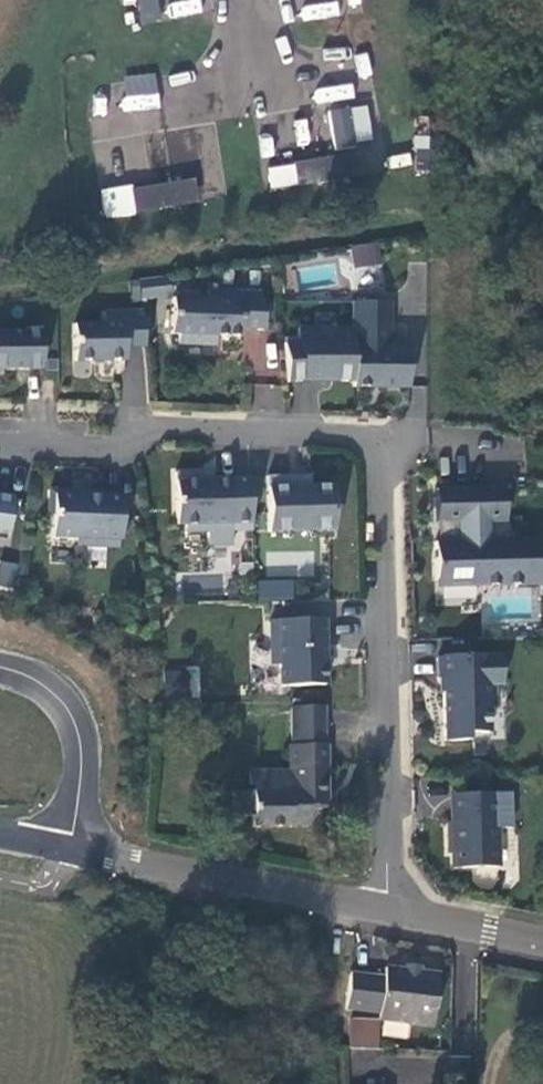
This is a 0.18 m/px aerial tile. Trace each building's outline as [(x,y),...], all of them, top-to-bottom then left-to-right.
[(202,12),(200,0),(182,0),(166,3),(168,18),(202,12)] [(305,17),(338,16),(338,3),(305,4),(305,17)] [(330,107),(331,143),(371,141),(370,106),(330,107)] [(344,158),(334,159),(337,179),(347,178),(344,158)] [(334,159),(303,164),(306,184),(337,179),(334,159)] [(303,164),(293,166),(296,185),(306,184),(303,164)] [(182,183),(172,185),(175,204),(184,203),(182,183)] [(172,185),(141,190),(144,209),(175,204),(172,185)] [(141,190),(131,191),(134,211),(144,209),(141,190)] [(354,268),(381,262),(376,240),(349,246),(354,268)] [(131,297),(165,298),(166,280),(131,279),(131,297)] [(205,299),(170,298),(168,332),(176,332),(176,343),(211,344),(212,334),(237,335),(237,327),(260,329),(257,293),(205,290),(205,299)] [(386,304),(349,302),(349,386),(405,385),(405,345),(385,343),(386,304)] [(66,327),(67,362),(119,359),(119,348),(140,348),(136,313),(99,314),(98,324),(66,327)] [(0,331),(0,370),(35,370),(35,331),(0,331)] [(284,385),(255,382),(252,407),(281,410),(284,385)] [(229,546),(227,479),(201,480),(201,472),(171,472),(173,525),(182,525),(182,533),(204,533),(205,547),(229,546)] [(306,474),(262,476),(264,533),(330,530),(328,486),(306,486),(306,474)] [(504,521),(503,487),(433,489),(434,523),(440,522),(440,542),(432,542),(433,581),(479,580),(479,585),(538,584),(536,539),(485,541),(484,522),(504,521)] [(117,540),(119,498),(99,496),(99,492),(80,492),(80,496),(70,496),(70,491),(46,490),(44,516),(49,516),(48,538),(72,539),(80,546),(114,548),(115,541),(117,540)] [(0,497),(0,542),(2,542),(8,498),(0,497)] [(13,590),(20,564),(0,559),(0,587),(13,590)] [(294,600),(294,580),(259,579),(259,600),(294,600)] [(321,684),(319,620),(266,620),(268,667),(276,665),(277,686),(321,684)] [(497,658),(433,659),(434,680),(440,680),(443,738),(464,738),(464,731),(485,730),(484,708),(491,709),(490,685),(498,685),(497,658)] [(199,667),(164,669),(166,696),(201,693),(199,667)] [(286,706),(286,747),(323,747),(324,706),(286,706)] [(286,747),(286,771),(323,770),(323,747),(286,747)] [(323,778),(323,770),(286,771),(247,771),(247,790),(227,790),(227,815),(247,815),(247,826),(302,826),(302,796),(317,795),(317,778),(323,778)] [(508,794),(454,796),(455,823),(450,824),(445,824),(446,856),(451,856),(452,870),(496,869),(495,830),(509,830),(508,794)] [(380,975),(347,971),(343,1008),(376,1012),(376,1018),(429,1024),(435,972),(381,966),(380,975)] [(377,1018),(347,1017),(346,1047),(377,1047),(377,1018)]
